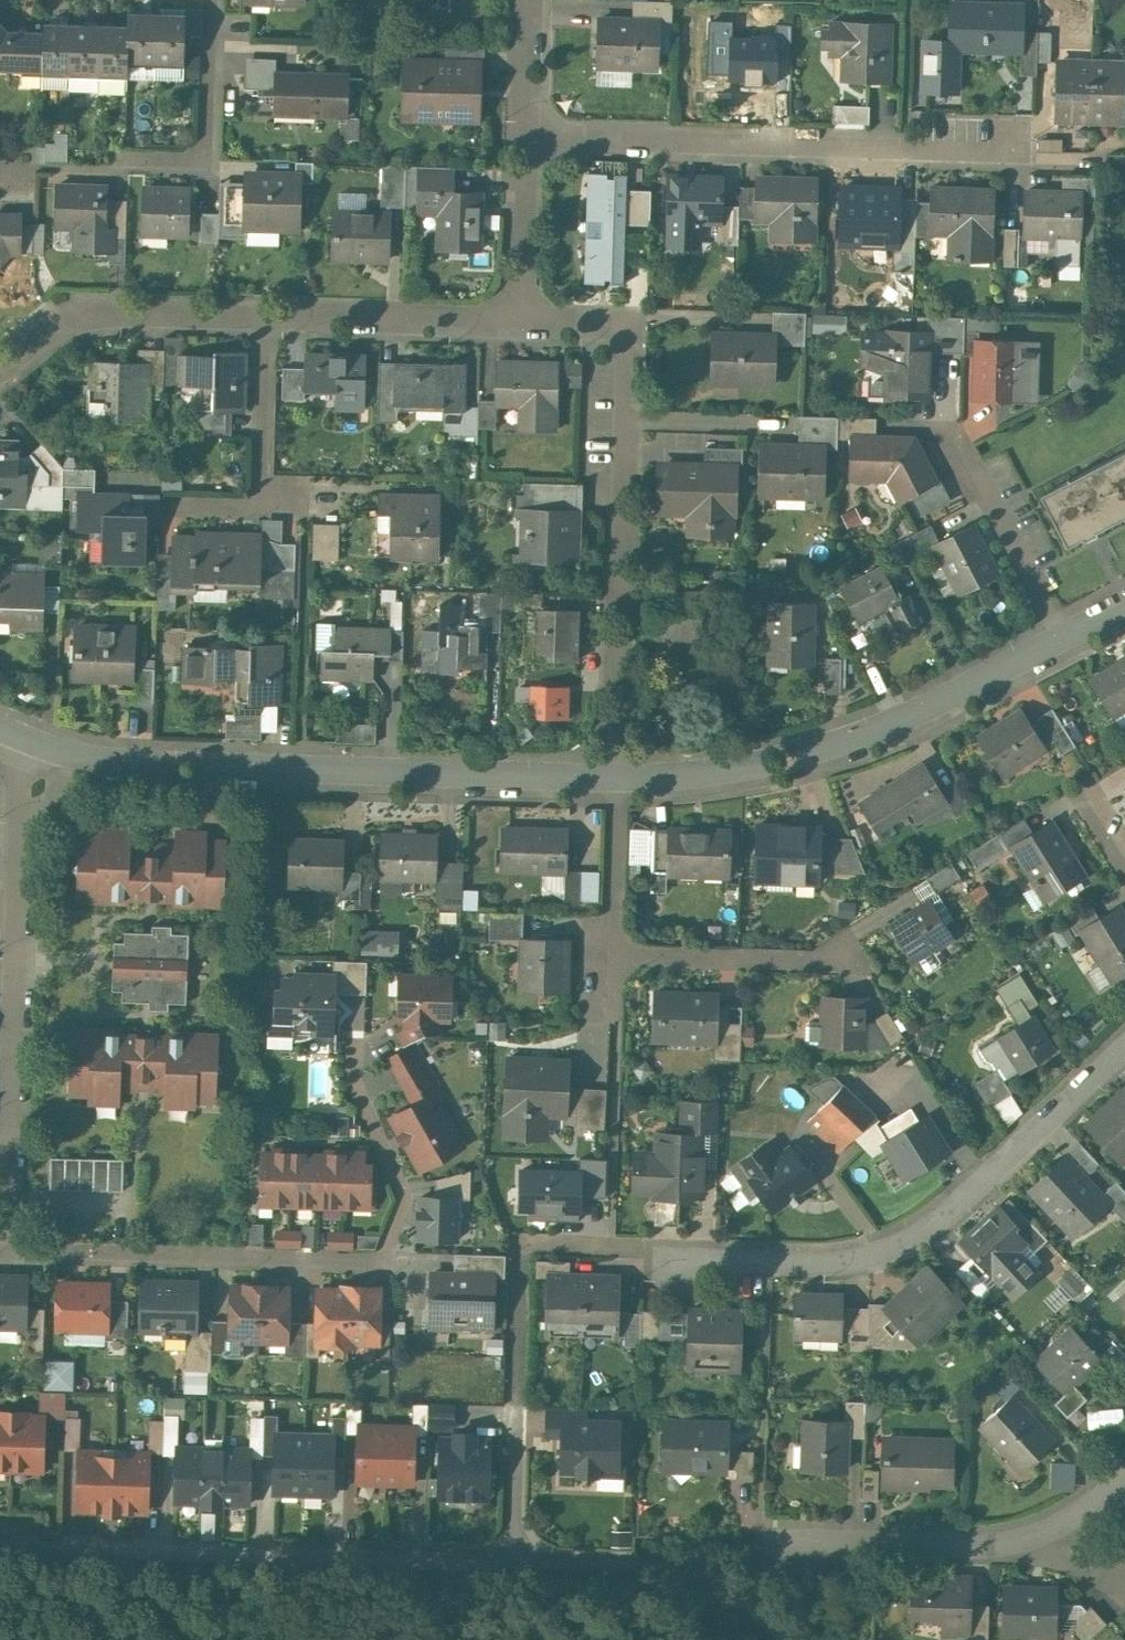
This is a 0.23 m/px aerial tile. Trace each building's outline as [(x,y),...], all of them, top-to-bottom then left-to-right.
[(654,0),(633,0),(632,19),(659,20),(672,21),(672,1),(654,0)] [(951,4),(951,17),(950,41),(949,41),(949,46),(952,46),(952,48),(959,48),(959,50),(983,51),(988,51),(988,49),(1021,50),(1022,31),(1022,6),(951,4)] [(156,13),(128,12),(128,26),(127,61),(155,62),(156,13)] [(185,14),(156,13),(155,62),(184,63),(185,14)] [(632,19),(599,18),(597,65),(657,67),(659,20),(632,19)] [(751,37),(730,36),(731,21),(709,20),(707,72),(728,73),(728,79),(776,81),(777,53),(773,52),(774,36),(752,35),(751,37)] [(890,23),(844,22),(844,23),(830,23),(828,53),(849,54),(849,80),(888,81),(890,23)] [(72,24),(43,23),(43,32),(42,71),(70,72),(72,24)] [(791,24),(774,23),(774,36),(773,52),(777,53),(790,53),(791,24)] [(100,25),(72,24),(70,72),(98,73),(100,25)] [(128,26),(100,25),(98,73),(126,74),(127,61),(128,26)] [(7,30),(0,37),(0,70),(42,71),(43,32),(7,30)] [(1038,31),(1022,31),(1021,50),(1020,75),(1037,75),(1037,61),(1038,31)] [(1051,31),(1038,31),(1037,61),(1050,62),(1051,31)] [(958,50),(959,50),(959,48),(952,48),(952,46),(949,46),(949,41),(924,40),(924,42),(925,42),(924,89),(923,89),(923,91),(957,92),(958,50)] [(485,48),(445,47),(445,62),(480,63),(480,65),(485,65),(485,48)] [(445,62),(405,61),(404,82),(418,82),(417,96),(412,96),(412,116),(478,118),(480,65),(480,63),(445,62)] [(1091,65),(1058,64),(1057,116),(1077,116),(1077,115),(1089,116),(1091,65)] [(1124,66),(1091,65),(1089,116),(1102,116),(1102,118),(1123,118),(1124,66)] [(272,75),(248,74),(248,87),(271,87),(272,75)] [(347,76),(275,74),(274,109),(313,110),(313,115),(346,116),(347,76)] [(869,106),(833,104),(832,122),(868,123),(869,106)] [(37,159),(68,157),(67,129),(54,130),(55,141),(36,142),(37,159)] [(1040,142),(1039,161),(1061,161),(1062,143),(1040,142)] [(1109,153),(1108,166),(1124,167),(1124,153),(1109,153)] [(406,165),(381,164),(380,212),(388,213),(389,206),(405,207),(406,165)] [(450,166),(419,165),(418,207),(440,208),(440,191),(442,191),(443,182),(450,182),(450,166)] [(642,168),(634,167),(634,180),(641,180),(642,168)] [(606,173),(587,172),(587,174),(588,174),(585,281),(584,281),(584,282),(604,283),(604,278),(610,278),(610,283),(623,283),(625,223),(626,189),(627,174),(614,173),(613,178),(607,177),(606,173)] [(299,175),(246,173),(245,196),(244,226),(246,227),(298,228),(299,175)] [(720,177),(669,175),(668,220),(669,220),(668,241),(698,242),(698,221),(716,221),(719,221),(720,205),(720,177)] [(1094,177),(1062,176),(1061,192),(1081,192),(1080,200),(1094,201),(1094,177)] [(815,179),(757,177),(757,186),(756,218),(781,219),(780,236),(813,237),(815,179)] [(107,187),(55,185),(54,226),(77,226),(77,249),(111,250),(112,237),(103,236),(103,227),(105,227),(106,199),(107,187)] [(757,186),(739,186),(738,205),(738,218),(756,218),(757,186)] [(899,189),(841,187),(839,243),(855,244),(855,237),(897,239),(898,197),(899,189)] [(962,188),(931,187),(931,201),(929,232),(931,233),(949,233),(949,259),(970,260),(970,253),(990,254),(992,192),(962,190),(962,188)] [(188,189),(144,188),(143,233),(187,234),(188,189)] [(341,189),(340,207),(366,208),(367,190),(341,189)] [(650,190),(626,189),(625,223),(649,224),(650,190)] [(442,191),(440,191),(440,208),(438,248),(478,249),(479,213),(477,213),(478,192),(442,191)] [(1061,192),(1025,191),(1024,230),(1044,230),(1043,236),(1079,237),(1080,200),(1081,192),(1061,192)] [(245,196),(219,195),(219,213),(218,236),(246,237),(246,227),(244,226),(245,196)] [(916,198),(898,197),(897,239),(915,239),(915,236),(916,201),(916,198)] [(127,200),(106,199),(105,227),(103,227),(103,236),(112,237),(125,237),(127,200)] [(931,201),(916,201),(915,236),(931,236),(931,233),(929,232),(931,201)] [(738,205),(720,205),(719,221),(716,221),(715,244),(737,244),(738,218),(738,205)] [(380,212),(334,211),(333,255),(368,256),(368,258),(387,259),(388,213),(380,212)] [(219,213),(201,212),(200,241),(218,241),(218,236),(219,213)] [(9,252),(19,252),(19,222),(19,213),(0,213),(0,261),(9,252)] [(33,221),(19,222),(19,252),(32,252),(33,221)] [(1018,228),(1004,228),(1003,265),(1017,265),(1018,228)] [(805,312),(772,311),(771,329),(781,330),(781,335),(805,336),(805,312)] [(813,312),(813,331),(847,331),(847,312),(813,312)] [(964,317),(928,315),(927,333),(929,333),(928,351),(963,352),(964,330),(964,317)] [(995,318),(964,317),(964,330),(978,330),(994,331),(995,318)] [(978,330),(964,330),(963,352),(963,355),(976,355),(977,341),(978,341),(978,330)] [(927,333),(888,332),(888,336),(863,335),(862,358),(887,368),(887,394),(927,395),(928,351),(929,333),(927,333)] [(772,335),(712,334),(711,380),(736,380),(736,383),(771,384),(772,335)] [(978,341),(977,341),(976,355),(975,398),(1013,399),(1013,398),(1014,342),(1014,337),(997,337),(997,341),(978,341)] [(1036,343),(1014,342),(1013,398),(1029,399),(1034,394),(1036,343)] [(149,362),(88,360),(87,392),(89,392),(89,388),(107,389),(107,402),(104,402),(104,401),(101,401),(101,406),(106,406),(105,420),(148,422),(150,383),(163,383),(164,356),(164,349),(163,349),(162,358),(149,357),(149,362)] [(214,355),(180,354),(180,357),(179,383),(179,384),(213,385),(212,408),(226,409),(226,410),(237,410),(238,362),(236,362),(237,351),(214,351),(214,355)] [(365,355),(305,353),(305,369),(304,390),(336,391),(336,407),(363,408),(365,355)] [(180,357),(164,356),(163,383),(179,383),(180,357)] [(466,363),(378,360),(378,367),(394,367),(393,403),(443,404),(443,410),(465,410),(465,405),(466,363)] [(557,362),(496,361),(495,400),(495,404),(519,405),(519,428),(555,429),(557,362)] [(1089,364),(1078,364),(1068,380),(1073,390),(1088,382),(1089,364)] [(394,367),(378,367),(377,402),(393,403),(394,367)] [(305,369),(283,369),(282,398),(304,399),(304,390),(305,369)] [(495,400),(478,399),(478,406),(477,427),(495,427),(495,404),(495,400)] [(465,405),(465,410),(443,410),(442,434),(477,436),(477,427),(478,406),(465,405)] [(212,408),(199,408),(198,428),(225,429),(226,410),(226,409),(212,408)] [(838,416),(795,415),(794,432),(799,433),(798,446),(823,446),(823,447),(837,448),(837,438),(838,416)] [(868,417),(838,416),(837,438),(850,438),(868,439),(868,437),(868,417)] [(913,439),(868,437),(868,439),(850,438),(849,476),(899,478),(904,476),(913,493),(935,481),(913,439)] [(18,454),(19,442),(0,441),(0,495),(2,495),(2,494),(26,495),(27,484),(49,484),(50,471),(31,452),(28,455),(18,454)] [(63,467),(41,442),(31,452),(50,471),(49,484),(62,485),(63,467)] [(798,446),(762,444),(761,493),(821,495),(823,447),(823,446),(798,446)] [(742,448),(703,447),(703,463),(704,463),(704,467),(661,466),(660,499),(681,499),(682,498),(690,498),(689,534),(729,535),(730,515),(732,514),(733,463),(742,464),(742,448)] [(1040,494),(1066,545),(1082,537),(1083,539),(1097,532),(1096,530),(1124,515),(1124,449),(1040,494)] [(94,468),(63,467),(62,485),(94,486),(94,468)] [(577,483),(523,481),(523,494),(517,494),(517,512),(526,512),(527,508),(577,509),(577,483)] [(49,484),(27,484),(26,495),(25,508),(62,509),(62,485),(49,484)] [(129,492),(77,491),(76,529),(103,529),(102,564),(144,565),(145,512),(129,512),(129,492)] [(440,496),(378,495),(378,513),(396,513),(396,532),(393,532),(392,555),(439,556),(440,496)] [(577,509),(527,508),(526,512),(531,512),(530,533),(525,532),(524,559),(575,560),(577,509)] [(339,524),(314,523),(312,558),(338,559),(339,524)] [(930,524),(908,535),(914,547),(936,536),(930,524)] [(999,573),(973,524),(932,545),(958,594),(999,573)] [(239,535),(195,533),(195,536),(193,582),(195,583),(213,583),(213,585),(259,587),(260,566),(261,533),(239,532),(239,535)] [(195,536),(172,535),(171,561),(170,590),(195,591),(195,583),(193,582),(195,536)] [(914,547),(908,535),(896,542),(908,564),(920,557),(914,547)] [(295,543),(279,542),(277,567),(294,567),(295,543)] [(896,542),(885,548),(896,570),(908,564),(896,542)] [(171,561),(158,561),(157,589),(170,590),(171,561)] [(908,595),(898,600),(881,565),(840,586),(858,621),(866,617),(888,606),(901,631),(921,620),(908,595)] [(277,567),(260,566),(259,587),(258,597),(294,598),(294,567),(277,567)] [(0,570),(0,619),(9,619),(9,627),(43,628),(44,571),(0,570)] [(542,593),(515,592),(514,610),(525,611),(525,610),(541,610),(542,593)] [(683,593),(651,592),(650,636),(682,637),(682,633),(700,633),(701,594),(682,594),(683,593)] [(813,603),(769,602),(768,664),(813,664),(813,603)] [(461,604),(439,603),(439,629),(422,629),(422,645),(438,646),(437,672),(459,673),(459,666),(486,667),(487,631),(479,630),(479,624),(478,624),(460,623),(461,604)] [(501,605),(479,604),(478,624),(479,624),(479,630),(487,631),(500,631),(501,605)] [(888,606),(866,617),(877,639),(882,641),(901,631),(888,606)] [(541,610),(525,610),(525,611),(525,630),(536,630),(535,659),(575,660),(577,612),(541,610)] [(133,627),(75,625),(74,678),(132,679),(133,627)] [(388,629),(335,627),(334,649),(321,649),(320,670),(333,671),(333,677),(373,678),(373,659),(388,660),(388,629)] [(403,630),(388,629),(388,660),(402,660),(403,630)] [(248,701),(235,700),(234,719),(234,721),(261,721),(261,703),(272,703),(274,655),(272,655),(272,644),(249,643),(249,648),(185,646),(185,674),(202,674),(202,681),(215,681),(215,677),(237,677),(237,673),(248,673),(248,701)] [(842,658),(826,657),(826,692),(841,693),(842,658)] [(1089,680),(1112,716),(1124,708),(1124,658),(1089,680)] [(154,667),(137,667),(137,702),(153,702),(154,667)] [(1075,745),(1052,707),(1038,716),(1061,753),(1075,745)] [(1021,711),(979,737),(1002,774),(1027,758),(1026,756),(1043,746),(1021,711)] [(261,721),(234,721),(234,719),(225,719),(225,737),(260,739),(261,721)] [(341,739),(376,740),(377,722),(341,721),(341,739)] [(922,764),(873,795),(885,815),(906,802),(916,818),(945,800),(946,799),(939,788),(934,780),(933,781),(922,764)] [(970,806),(954,779),(939,788),(946,799),(945,800),(955,815),(970,806)] [(1051,822),(1012,846),(1033,880),(1030,882),(1032,886),(1039,882),(1048,896),(1083,875),(1051,822)] [(797,825),(758,824),(757,845),(766,846),(765,874),(792,875),(792,882),(818,882),(819,861),(819,844),(820,830),(797,830),(797,825)] [(567,830),(501,828),(500,870),(565,872),(566,870),(567,830)] [(671,829),(652,828),(651,866),(670,866),(671,829)] [(730,831),(671,829),(670,866),(698,867),(698,874),(728,875),(730,831)] [(178,832),(175,832),(174,843),(158,842),(158,847),(147,847),(147,842),(130,841),(131,830),(128,830),(127,837),(78,835),(77,861),(72,866),(72,868),(77,873),(76,898),(96,898),(96,901),(108,901),(108,899),(128,900),(128,897),(172,899),(172,901),(192,902),(192,904),(204,905),(204,903),(224,903),(225,879),(230,874),(230,872),(225,867),(226,841),(177,839),(178,832)] [(436,835),(381,833),(380,878),(435,880),(435,861),(436,835)] [(998,833),(967,852),(977,869),(1007,849),(998,833)] [(851,837),(831,845),(819,844),(819,861),(834,861),(834,872),(864,873),(851,837)] [(343,840),(289,839),(288,884),(339,886),(342,886),(342,870),(343,840)] [(462,862),(435,861),(435,880),(435,897),(461,898),(462,862)] [(951,862),(926,877),(935,892),(960,876),(951,862)] [(361,871),(342,870),(342,886),(339,886),(339,898),(360,899),(361,871)] [(581,871),(566,870),(565,872),(564,903),(579,904),(581,871)] [(928,902),(891,925),(912,959),(950,936),(928,902)] [(1091,905),(1067,920),(1075,935),(1081,931),(1081,930),(1099,918),(1091,905)] [(1081,930),(1081,931),(1112,980),(1124,972),(1124,917),(1119,906),(1099,918),(1081,930)] [(523,913),(489,912),(489,938),(522,939),(523,913)] [(151,932),(124,931),(124,942),(113,941),(111,990),(122,990),(121,1001),(149,1002),(148,1009),(168,1009),(168,1002),(186,1003),(187,980),(181,980),(182,956),(188,956),(188,933),(171,933),(171,925),(152,925),(151,932)] [(567,940),(522,939),(520,988),(566,990),(567,940)] [(366,961),(333,960),(333,975),(334,975),(333,992),(365,993),(366,961)] [(312,980),(283,979),(282,995),(276,995),(275,1013),(268,1013),(267,1046),(293,1047),(293,1024),(332,1025),(333,1018),(340,1011),(333,1003),(333,992),(334,975),(333,975),(312,974),(312,980)] [(450,976),(399,975),(398,1016),(411,1016),(411,1023),(396,1031),(404,1045),(425,1033),(442,1034),(442,1032),(432,1032),(432,1017),(449,1017),(449,1013),(453,1013),(454,1000),(449,1000),(450,976)] [(716,993),(664,992),(663,1017),(654,1016),(654,1039),(713,1042),(714,1042),(715,1042),(715,1021),(716,993)] [(863,997),(824,996),(823,1021),(822,1043),(822,1044),(862,1045),(863,997)] [(887,1010),(873,1019),(888,1044),(902,1035),(887,1010)] [(1031,1016),(997,1037),(992,1036),(977,1045),(976,1050),(983,1061),(988,1063),(993,1070),(996,1068),(1003,1080),(1018,1071),(1019,1072),(1053,1050),(1031,1016)] [(741,1022),(715,1021),(715,1042),(714,1042),(713,1042),(713,1059),(740,1060),(741,1022)] [(823,1021),(809,1021),(805,1024),(805,1039),(808,1043),(822,1043),(823,1021)] [(199,1033),(186,1033),(186,1035),(166,1034),(166,1036),(122,1034),(122,1032),(103,1031),(103,1029),(90,1029),(90,1031),(70,1030),(69,1054),(65,1059),(64,1062),(69,1067),(68,1093),(117,1095),(117,1102),(120,1102),(120,1091),(136,1092),(137,1087),(148,1087),(147,1092),(164,1093),(163,1104),(166,1104),(167,1097),(216,1099),(217,1073),(222,1068),(222,1066),(217,1061),(218,1036),(199,1035),(199,1033)] [(413,1041),(388,1055),(403,1080),(427,1067),(413,1041)] [(553,1059),(508,1056),(505,1112),(507,1112),(506,1135),(530,1136),(530,1114),(565,1115),(568,1061),(552,1061),(553,1059)] [(403,1080),(402,1081),(414,1103),(433,1092),(438,1100),(444,1096),(427,1067),(403,1080)] [(993,1070),(973,1082),(989,1107),(1011,1093),(1003,1080),(996,1068),(993,1070)] [(842,1085),(807,1121),(839,1151),(874,1115),(842,1085)] [(606,1089),(577,1087),(575,1126),(603,1128),(606,1089)] [(1088,1124),(1121,1159),(1124,1155),(1124,1089),(1088,1124)] [(414,1103),(390,1117),(419,1169),(463,1144),(438,1100),(433,1092),(414,1103)] [(718,1100),(698,1099),(697,1129),(717,1130),(718,1100)] [(885,1142),(883,1143),(904,1178),(948,1150),(936,1131),(932,1133),(923,1119),(895,1136),(885,1142)] [(886,1122),(876,1128),(885,1142),(895,1136),(886,1122)] [(702,1134),(657,1133),(657,1154),(655,1191),(655,1193),(679,1193),(701,1194),(701,1192),(700,1192),(702,1134)] [(1099,1163),(1080,1143),(1066,1156),(1084,1176),(1099,1163)] [(774,1159),(763,1144),(741,1161),(752,1176),(749,1178),(762,1195),(772,1209),(813,1178),(790,1147),(774,1159)] [(361,1152),(334,1151),(334,1156),(331,1159),(326,1154),(306,1154),(301,1158),(298,1155),(298,1150),(282,1150),(282,1155),(279,1158),(274,1153),(263,1152),(261,1198),(271,1199),(271,1203),(359,1206),(359,1201),(373,1202),(373,1184),(369,1183),(369,1179),(366,1179),(366,1164),(361,1164),(361,1152)] [(657,1154),(637,1153),(635,1153),(634,1191),(655,1191),(657,1154)] [(1030,1190),(1059,1221),(1062,1218),(1075,1232),(1107,1202),(1114,1210),(1124,1200),(1124,1190),(1116,1181),(1101,1194),(1084,1176),(1066,1156),(1030,1190)] [(123,1158),(50,1157),(49,1188),(122,1190),(123,1158)] [(752,1176),(741,1161),(730,1169),(729,1174),(738,1185),(737,1190),(746,1202),(751,1203),(762,1195),(749,1178),(752,1176)] [(582,1169),(519,1167),(517,1212),(581,1214),(582,1169)] [(679,1193),(655,1193),(655,1191),(653,1224),(678,1224),(679,1193)] [(460,1195),(417,1194),(415,1240),(459,1242),(460,1195)] [(998,1207),(961,1241),(990,1273),(991,1272),(1012,1295),(1032,1277),(1010,1254),(1023,1242),(1024,1241),(1011,1227),(1015,1224),(1014,1223),(998,1207)] [(1047,1239),(1024,1214),(1014,1223),(1015,1224),(1011,1227),(1024,1241),(1023,1242),(1033,1252),(1047,1239)] [(276,1227),(276,1245),(302,1245),(302,1228),(276,1227)] [(354,1246),(354,1230),(327,1230),(327,1246),(354,1246)] [(503,1254),(472,1253),(471,1274),(493,1274),(493,1276),(502,1276),(503,1254)] [(569,1261),(536,1261),(535,1277),(548,1278),(548,1275),(569,1276),(569,1261)] [(928,1267),(908,1285),(910,1287),(888,1307),(886,1309),(901,1325),(917,1341),(959,1301),(928,1267)] [(1065,1269),(1058,1283),(1080,1293),(1087,1279),(1065,1269)] [(471,1274),(430,1272),(429,1328),(453,1329),(454,1327),(490,1329),(490,1331),(492,1331),(493,1276),(493,1274),(471,1274)] [(569,1276),(548,1275),(548,1278),(547,1326),(615,1328),(616,1312),(616,1277),(569,1276)] [(0,1280),(0,1326),(22,1326),(24,1326),(25,1308),(25,1279),(7,1278),(7,1280),(0,1280)] [(163,1285),(145,1284),(142,1287),(141,1328),(160,1329),(160,1331),(165,1331),(165,1329),(192,1330),(195,1330),(196,1282),(166,1282),(163,1285)] [(90,1284),(58,1283),(57,1328),(88,1329),(89,1328),(105,1328),(106,1329),(107,1299),(107,1286),(90,1286),(90,1284)] [(244,1286),(231,1286),(230,1320),(229,1339),(243,1339),(258,1340),(259,1284),(245,1284),(244,1286)] [(274,1285),(259,1284),(258,1340),(285,1340),(286,1341),(287,1322),(288,1288),(274,1287),(274,1285)] [(342,1289),(319,1289),(318,1322),(317,1342),(319,1342),(346,1343),(348,1287),(342,1287),(342,1289)] [(378,1288),(348,1287),(346,1343),(353,1343),(353,1341),(375,1341),(376,1341),(377,1322),(378,1288)] [(842,1296),(794,1294),(793,1335),(841,1337),(841,1332),(842,1313),(842,1296)] [(128,1300),(107,1299),(106,1329),(105,1328),(105,1336),(127,1337),(128,1300)] [(884,1303),(868,1302),(867,1314),(867,1342),(882,1343),(901,1325),(886,1309),(888,1307),(884,1303)] [(44,1309),(25,1308),(24,1326),(22,1326),(22,1357),(42,1357),(44,1309)] [(660,1311),(641,1310),(641,1313),(640,1338),(659,1339),(660,1311)] [(715,1313),(690,1313),(689,1360),(707,1360),(707,1368),(737,1368),(739,1311),(715,1310),(715,1313)] [(641,1313),(616,1312),(615,1328),(624,1328),(624,1345),(640,1346),(640,1338),(641,1313)] [(867,1314),(842,1313),(841,1332),(850,1332),(850,1349),(866,1349),(867,1342),(867,1314)] [(230,1320),(211,1319),(211,1331),(211,1352),(221,1353),(222,1352),(226,1349),(226,1339),(229,1339),(230,1320)] [(318,1322),(305,1321),(305,1322),(304,1355),(318,1356),(319,1342),(317,1342),(318,1322)] [(305,1322),(287,1322),(286,1341),(285,1340),(284,1355),(304,1355),(305,1322)] [(390,1323),(377,1322),(376,1341),(375,1341),(374,1355),(389,1356),(390,1323)] [(1070,1326),(1034,1360),(1064,1392),(1054,1402),(1067,1416),(1086,1397),(1074,1385),(1102,1359),(1070,1326)] [(195,1330),(192,1330),(192,1336),(188,1336),(186,1339),(185,1369),(210,1370),(211,1352),(211,1331),(195,1330)] [(229,1339),(226,1339),(226,1349),(222,1352),(225,1356),(243,1357),(243,1339),(229,1339)] [(66,1391),(39,1390),(39,1398),(65,1399),(66,1391)] [(1050,1436),(1012,1395),(979,1426),(1017,1466),(1050,1436)] [(361,1400),(346,1400),(345,1432),(358,1433),(358,1425),(360,1425),(361,1400)] [(865,1401),(845,1400),(845,1421),(846,1421),(845,1436),(864,1437),(865,1401)] [(428,1402),(412,1402),(411,1426),(414,1426),(413,1434),(427,1435),(427,1428),(428,1403),(428,1402)] [(453,1404),(428,1403),(427,1428),(452,1428),(453,1404)] [(584,1407),(547,1406),(546,1434),(561,1435),(565,1435),(566,1420),(584,1421),(584,1407)] [(10,1468),(11,1412),(0,1411),(0,1467),(10,1468)] [(27,1412),(11,1412),(10,1468),(41,1469),(43,1416),(27,1416),(27,1412)] [(81,1417),(65,1416),(65,1424),(80,1424),(81,1417)] [(178,1417),(164,1417),(164,1419),(164,1427),(163,1436),(177,1436),(178,1417)] [(263,1420),(250,1419),(250,1433),(263,1433),(263,1420)] [(584,1421),(566,1420),(565,1435),(561,1435),(561,1469),(577,1469),(577,1473),(597,1474),(597,1463),(617,1464),(618,1421),(584,1421)] [(845,1421),(805,1420),(803,1468),(844,1469),(845,1436),(846,1421),(845,1421)] [(726,1425),(670,1423),(669,1460),(692,1461),(692,1467),(725,1467),(726,1425)] [(80,1424),(65,1424),(64,1449),(79,1450),(80,1424)] [(360,1425),(358,1425),(358,1433),(357,1480),(384,1481),(386,1425),(360,1425)] [(411,1426),(386,1425),(384,1481),(412,1482),(413,1434),(414,1426),(411,1426)] [(164,1427),(148,1426),(148,1452),(163,1452),(163,1436),(164,1427)] [(305,1430),(274,1429),(271,1494),(302,1495),(305,1430)] [(305,1430),(302,1495),(333,1496),(336,1431),(305,1430)] [(474,1433),(454,1432),(454,1439),(440,1438),(438,1496),(487,1497),(488,1440),(474,1439),(474,1433)] [(920,1440),(888,1439),(888,1456),(883,1456),(882,1485),(907,1486),(907,1477),(927,1478),(927,1482),(949,1483),(950,1459),(951,1459),(952,1439),(920,1438),(920,1440)] [(249,1448),(177,1445),(175,1501),(201,1501),(201,1505),(221,1505),(221,1502),(248,1503),(249,1448)] [(147,1452),(80,1450),(78,1508),(103,1508),(103,1512),(120,1513),(120,1509),(145,1510),(147,1452)] [(753,1450),(737,1450),(737,1479),(752,1479),(753,1450)] [(1075,1488),(1076,1461),(1052,1461),(1052,1487),(1075,1488)] [(970,1577),(912,1575),(911,1614),(940,1615),(940,1629),(966,1630),(969,1631),(969,1603),(970,1577)] [(1054,1588),(1005,1587),(1003,1632),(1053,1633),(1054,1588)] [(989,1604),(969,1603),(969,1631),(966,1630),(966,1639),(987,1639),(989,1604)] [(1090,1605),(1076,1618),(1075,1632),(1083,1639),(1086,1639),(1106,1622),(1090,1605)]
